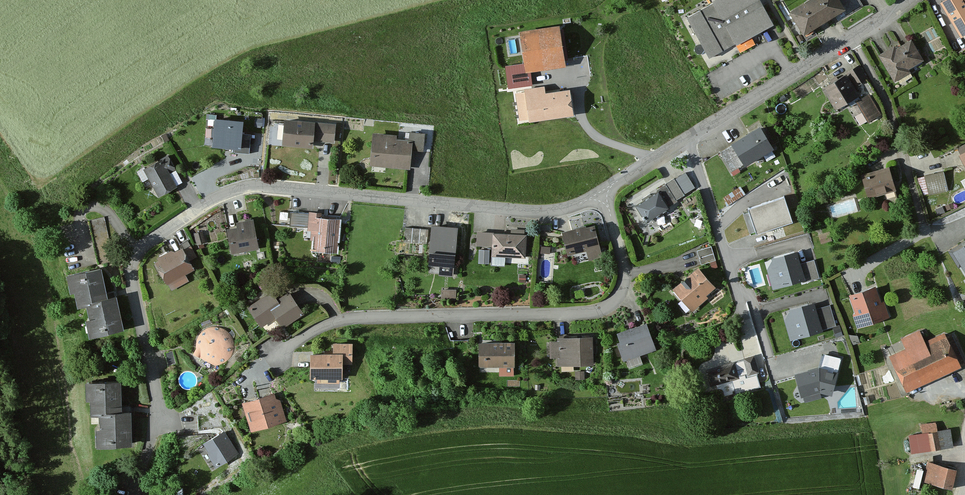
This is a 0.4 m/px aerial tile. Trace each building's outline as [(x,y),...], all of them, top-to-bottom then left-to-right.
[(755,0),(719,0),(686,19),(710,59),(770,25),(755,0)] [(789,14),(803,38),(845,12),(838,0),(813,0),(789,14)] [(962,31),(964,29),(964,0),(944,0),(962,31)] [(558,25),(522,30),(527,67),(564,62),(558,25)] [(912,38),(879,57),(893,83),(927,64),(912,38)] [(859,69),(847,77),(855,90),(867,82),(859,69)] [(847,77),(823,90),(836,113),(856,102),(868,124),(880,117),(868,96),(860,100),(855,90),(847,77)] [(539,88),(527,90),(531,117),(572,111),(569,90),(540,94),(539,88)] [(242,118),(216,116),(214,142),(240,144),(242,118)] [(337,126),(285,121),(283,147),(313,150),(314,143),(335,145),(337,126)] [(763,129),(733,146),(746,168),(776,151),(763,129)] [(395,137),(373,135),(370,166),(409,170),(411,151),(421,152),(423,136),(411,135),(410,145),(395,143),(395,137)] [(161,161),(142,170),(156,199),(175,190),(161,161)] [(891,171),(865,178),(871,198),(896,190),(891,171)] [(942,175),(918,179),(922,197),(945,193),(942,175)] [(675,181),(667,186),(676,201),(683,196),(675,181)] [(791,218),(783,193),(749,204),(757,229),(791,218)] [(659,194),(638,208),(648,224),(670,210),(659,194)] [(100,219),(89,221),(98,263),(109,261),(100,219)] [(338,222),(308,219),(307,232),(312,232),(311,241),(315,242),(314,252),(335,254),(338,222)] [(237,229),(227,231),(232,257),(259,252),(254,222),(236,225),(237,229)] [(458,228),(432,226),(429,266),(440,267),(439,277),(454,278),(458,228)] [(551,227),(539,226),(538,235),(550,236),(551,227)] [(593,226),(562,234),(568,257),(599,249),(593,226)] [(424,230),(402,229),(401,245),(423,247),(424,230)] [(489,235),(476,234),(475,247),(487,248),(489,235)] [(528,237),(493,235),(491,259),(527,261),(528,237)] [(950,255),(961,273),(964,271),(964,246),(950,255)] [(710,247),(695,251),(700,267),(715,262),(710,247)] [(183,249),(155,264),(171,293),(189,283),(185,276),(193,271),(189,263),(196,259),(190,248),(184,251),(183,249)] [(804,276),(796,250),(766,259),(774,285),(804,276)] [(490,252),(479,251),(477,265),(488,266),(490,252)] [(699,268),(673,290),(691,313),(718,290),(699,268)] [(104,271),(68,278),(72,293),(78,292),(81,306),(90,304),(95,323),(89,324),(92,340),(124,333),(117,300),(110,302),(104,271)] [(877,288),(849,297),(855,315),(850,316),(856,333),(893,321),(886,300),(881,301),(877,288)] [(453,291),(441,290),(440,301),(453,301),(453,291)] [(271,292),(246,310),(260,329),(276,318),(285,330),(305,316),(289,292),(277,301),(271,292)] [(822,328),(814,302),(783,311),(792,337),(822,328)] [(648,324),(617,335),(621,345),(617,346),(623,364),(658,351),(648,324)] [(230,359),(233,349),(230,338),(223,331),(213,328),(203,331),(195,338),(193,348),(195,358),(203,366),(213,368),(223,366),(230,359)] [(904,351),(889,358),(906,395),(942,379),(926,344),(920,330),(899,340),(904,351)] [(926,344),(942,379),(963,369),(947,334),(926,344)] [(593,340),(558,340),(558,344),(549,344),(549,358),(558,358),(558,367),(593,368),(593,340)] [(332,356),(311,355),(310,385),(345,387),(346,369),(353,369),(354,344),(333,343),(332,356)] [(515,345),(479,343),(478,367),(513,369),(515,345)] [(170,353),(163,355),(166,365),(173,363),(170,353)] [(734,361),(707,368),(711,384),(738,376),(734,361)] [(819,366),(796,372),(802,394),(820,388),(831,392),(837,370),(819,366)] [(123,383),(85,384),(86,416),(95,416),(96,448),(135,448),(134,411),(124,411),(123,383)] [(274,394),(244,403),(253,431),(283,422),(274,394)] [(935,426),(915,428),(918,455),(938,452),(935,426)] [(222,433),(201,446),(215,468),(235,455),(222,433)] [(958,472),(927,464),(921,485),(953,493),(958,472)]
